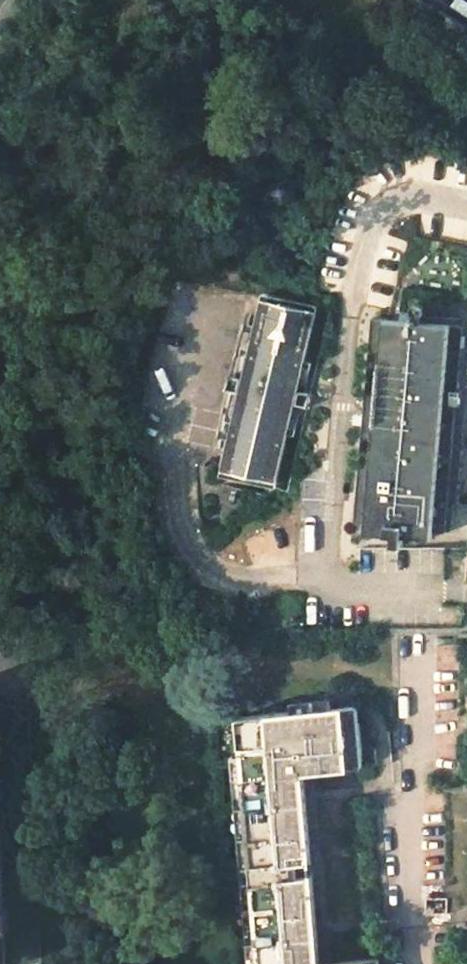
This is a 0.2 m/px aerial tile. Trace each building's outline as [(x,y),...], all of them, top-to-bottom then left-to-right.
[(267,306),(248,382),(245,395),(226,474),(273,486),(292,406),(295,393),(313,317),(267,306)] [(445,540),(463,333),(372,322),(354,529),(367,530),(366,541),(392,544),(391,553),(401,555),(401,545),(431,549),(432,538),(445,540)] [(292,406),(310,411),(313,398),(295,393),(292,406)] [(51,631),(51,642),(63,642),(63,631),(51,631)] [(260,963),(378,963),(377,956),(321,962),(304,773),(361,768),(356,711),(348,705),(239,716),(260,963)]
